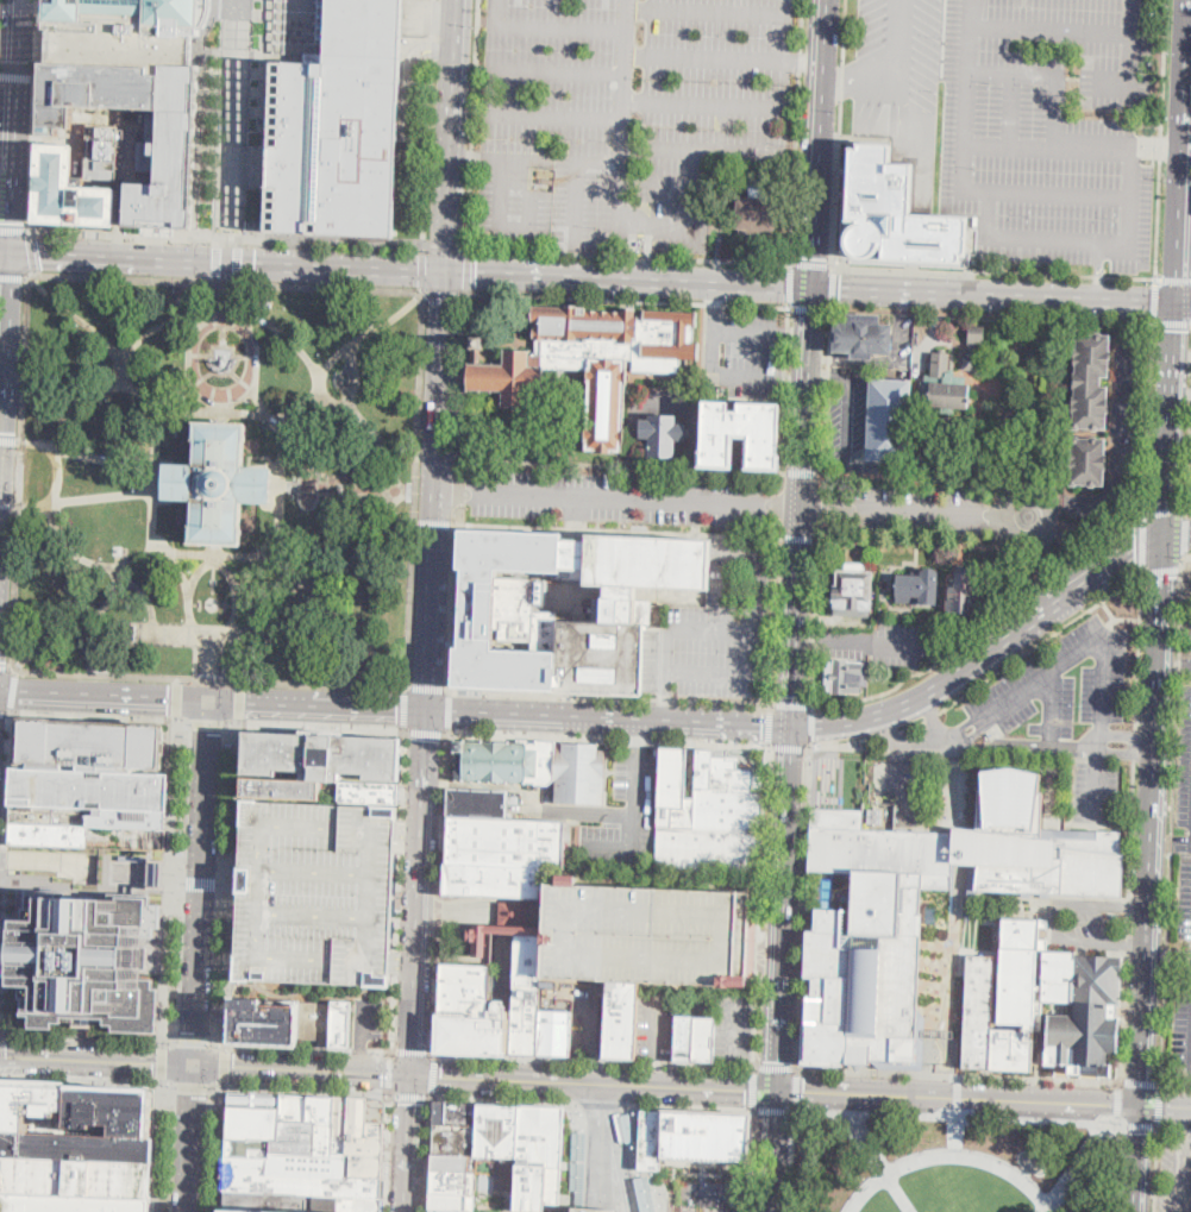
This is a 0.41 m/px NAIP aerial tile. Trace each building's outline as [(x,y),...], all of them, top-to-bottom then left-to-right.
[(45,59),(48,0),(210,0),(209,13),(205,29),(202,33),(202,45),(202,57),(202,63),(170,63),(159,62),(45,59)] [(322,63),(325,0),(403,0),(396,234),(338,233),(274,230),(276,188),(267,188),(268,144),(277,144),(281,61),(322,63)] [(274,52),(276,0),(288,0),(286,52),(274,52)] [(37,134),(40,63),(45,59),(170,63),(168,108),(149,108),(80,106),(80,127),(67,127),(67,136),(37,134)] [(126,226),(193,228),(202,63),(170,63),(168,108),(149,108),(146,139),(139,140),(138,170),(158,171),(157,183),(128,183),(126,226)] [(125,123),(123,161),(120,161),(120,182),(88,180),(88,186),(124,188),(121,226),(37,222),(40,142),(80,144),(79,175),(88,175),(90,137),(88,137),(88,120),(125,123)] [(889,144),(855,142),(855,146),(848,146),(846,220),(852,220),(853,222),(848,226),(846,232),(844,239),(845,244),(846,247),(850,253),(854,256),(858,256),(865,256),(871,255),(875,250),(879,246),(883,246),(882,256),(960,262),(960,253),(966,255),(969,216),(911,213),(914,162),(889,162),(889,144)] [(735,175),(735,184),(717,183),(719,174),(735,175)] [(764,187),(763,199),(775,199),(773,234),(734,233),(735,199),(747,199),(747,186),(764,187)] [(581,312),(621,313),(622,308),(637,309),(635,316),(639,316),(639,338),(635,338),(634,360),(627,360),(623,452),(588,451),(590,370),(545,369),(544,394),(531,393),(529,408),(502,407),(502,391),(468,390),(469,364),(503,364),(503,350),(535,351),(537,340),(534,340),(534,322),(531,322),(532,304),(581,306),(581,312)] [(644,307),(697,309),(697,325),(694,325),(694,340),(698,341),(698,358),(681,358),(679,385),(633,382),(634,360),(635,338),(639,338),(639,316),(644,316),(644,307)] [(880,314),(880,324),(892,324),(891,354),(873,353),(873,359),(851,358),(851,352),(833,352),(834,322),(847,322),(847,313),(880,314)] [(986,328),(984,357),(979,357),(978,370),(964,369),(965,357),(971,357),(971,347),(970,347),(972,327),(986,328)] [(1111,335),(1111,351),(1112,351),(1112,364),(1110,364),(1110,377),(1103,377),(1102,387),(1109,387),(1108,429),(1074,428),(1076,412),(1073,412),(1073,396),(1076,396),(1076,389),(1073,389),(1074,371),(1077,371),(1077,364),(1074,364),(1076,350),(1078,350),(1078,334),(1111,335)] [(484,337),(484,350),(472,350),(472,337),(484,337)] [(1004,341),(1004,358),(991,358),(991,341),(1004,341)] [(966,384),(970,384),(969,409),(953,408),(953,413),(941,413),(942,408),(929,407),(930,382),(944,383),(945,377),(930,376),(932,352),(949,353),(948,372),(955,372),(955,375),(967,376),(966,384)] [(909,463),(866,460),(870,378),(913,379),(909,463)] [(728,410),(739,410),(739,401),(781,403),(778,467),(748,466),(750,437),(735,437),(734,465),(702,464),(704,400),(728,401),(728,410)] [(677,415),(677,425),(687,425),(687,441),(677,441),(676,458),(650,457),(650,439),(640,439),(641,420),(650,420),(650,415),(677,415)] [(245,425),(243,467),(274,469),(271,503),(242,502),(240,544),(192,541),(193,501),(164,500),(165,464),(195,465),(196,423),(245,425)] [(1108,454),(1108,471),(1105,471),(1105,486),(1072,485),(1073,438),(1107,439),(1107,454),(1108,454)] [(589,541),(589,535),(710,539),(708,590),(639,588),(638,624),(646,624),(642,696),(455,686),(456,648),(460,648),(464,569),(460,569),(462,530),(563,534),(563,540),(589,541)] [(940,571),(938,604),(897,603),(898,574),(922,576),(922,571),(927,569),(935,569),(940,571)] [(875,572),(872,610),(834,608),(835,585),(838,585),(839,570),(875,572)] [(978,573),(978,586),(979,586),(979,599),(976,599),(974,605),(971,605),(971,613),(947,611),(948,584),(954,585),(955,572),(978,573)] [(658,599),(658,587),(638,586),(638,599),(658,599)] [(869,687),(861,687),(861,693),(828,692),(829,661),(870,662),(869,687)] [(133,773),(81,772),(81,765),(23,762),(24,721),(167,726),(165,767),(133,766),(133,773)] [(339,802),(243,798),(244,779),(303,781),(303,771),(277,770),(277,775),(244,774),(245,731),(401,739),(400,780),(366,779),(368,774),(340,773),(339,802)] [(558,741),(558,743),(600,745),(600,749),(607,751),(604,805),(554,803),(556,780),(549,786),(537,785),(537,781),(457,779),(458,742),(539,745),(539,741),(558,741)] [(685,798),(696,798),(697,749),(714,749),(714,756),(728,758),(728,760),(738,760),(738,770),(754,770),(753,792),(763,792),(760,871),(657,867),(658,827),(662,748),(688,749),(685,798)] [(864,803),(863,829),(894,831),(919,831),(929,833),(933,833),(966,834),(976,835),(978,774),(1010,767),(1040,774),(1040,778),(1038,793),(1042,792),(1040,839),(1043,839),(1054,840),(1055,829),(1065,829),(1118,831),(1121,831),(1121,853),(1123,853),(1122,897),(1014,892),(977,891),(973,912),(973,918),(966,922),(966,916),(969,865),(952,864),(951,891),(922,890),(922,899),(921,935),(917,1009),(924,1009),(926,1009),(924,1032),(952,1031),(952,1041),(940,1041),(935,1040),(924,1040),(923,1068),(916,1068),(803,1062),(806,998),(810,998),(811,978),(803,978),(806,931),(814,932),(814,919),(814,917),(815,909),(851,910),(852,874),(844,873),(827,873),(821,872),(808,872),(811,809),(814,809),(842,810),(845,754),(846,754),(858,755),(865,755),(865,760),(864,803)] [(11,804),(12,770),(81,772),(133,773),(171,775),(170,809),(89,806),(11,804)] [(341,800),(341,780),(400,783),(399,802),(341,800)] [(445,815),(446,787),(509,790),(508,817),(445,815)] [(399,808),(399,833),(394,956),(393,987),(237,981),(243,803),(399,808)] [(10,822),(11,804),(89,806),(88,825),(10,822)] [(89,806),(170,809),(169,828),(88,825),(89,806)] [(444,864),(445,815),(568,819),(565,868),(547,867),(444,864)] [(10,844),(10,822),(88,825),(88,847),(10,844)] [(88,825),(169,828),(168,850),(88,847),(88,825)] [(443,892),(444,864),(547,867),(546,883),(546,897),(443,892)] [(546,897),(546,883),(739,891),(736,949),(735,974),(739,974),(739,986),(543,978),(545,934),(487,932),(485,955),(472,954),(474,924),(545,927),(545,913),(546,897)] [(156,1030),(157,988),(152,988),(152,980),(142,979),(142,968),(148,968),(149,946),(142,946),(143,935),(156,936),(156,928),(163,929),(163,903),(152,903),(152,893),(109,892),(109,894),(70,893),(70,888),(26,887),(20,1015),(30,1016),(29,1026),(52,1028),(54,1022),(63,1022),(63,1016),(106,1017),(106,1023),(115,1023),(115,1028),(156,1030)] [(527,904),(527,912),(526,922),(496,921),(497,911),(497,903),(527,904)] [(1039,949),(1033,1063),(1033,1072),(991,1069),(991,1068),(964,1067),(969,955),(996,956),(993,1029),(1028,1031),(1028,1024),(999,1023),(1004,918),(1040,919),(1039,949)] [(1123,957),(1120,1079),(1099,1079),(1099,1072),(1084,1072),(1084,1073),(1071,1073),(1071,1065),(1047,1063),(1048,1015),(1074,1016),(1076,1004),(1042,1003),(1043,952),(1076,952),(1076,956),(1123,957)] [(439,1015),(440,962),(490,965),(489,1016),(439,1015)] [(640,982),(638,1059),(606,1057),(609,981),(640,982)] [(538,1055),(513,1055),(514,1017),(515,982),(540,984),(538,1055)] [(231,999),(230,1045),(295,1048),(296,1037),(297,1001),(231,999)] [(296,1037),(297,1001),(332,1003),(332,999),(352,1000),(350,1047),(331,1047),(318,1045),(318,1038),(296,1037)] [(571,1056),(538,1055),(539,1009),(572,1010),(571,1056)] [(513,1055),(438,1053),(439,1015),(489,1016),(514,1017),(513,1055)] [(675,1061),(677,1015),(695,1015),(692,1061),(675,1061)] [(695,1015),(715,1016),(714,1062),(692,1061),(695,1015)] [(71,1133),(0,1131),(0,1080),(73,1082),(73,1085),(71,1133)] [(153,1136),(71,1133),(73,1085),(156,1087),(153,1136)] [(230,1093),(281,1095),(280,1109),(230,1106),(230,1093)] [(308,1097),(307,1123),(280,1122),(280,1109),(281,1095),(308,1097)] [(336,1098),(334,1132),(333,1156),(314,1156),(315,1123),(307,1123),(308,1097),(336,1098)] [(351,1098),(368,1099),(368,1123),(387,1123),(384,1180),(346,1178),(347,1157),(333,1156),(334,1132),(349,1133),(351,1098)] [(351,1098),(349,1133),(334,1132),(336,1098),(351,1098)] [(368,1123),(368,1099),(383,1099),(387,1104),(387,1123),(368,1123)] [(547,1167),(546,1211),(515,1211),(518,1158),(471,1156),(470,1172),(476,1172),(474,1211),(431,1211),(435,1101),(564,1106),(564,1111),(562,1168),(547,1167)] [(314,1156),(315,1123),(307,1123),(280,1122),(280,1109),(230,1106),(227,1139),(270,1141),(270,1154),(314,1156)] [(691,1112),(746,1114),(744,1161),(663,1157),(662,1170),(639,1170),(641,1128),(642,1112),(642,1110),(691,1112)] [(153,1163),(0,1158),(0,1131),(153,1136),(153,1163)] [(588,1131),(587,1160),(572,1158),(573,1131),(588,1131)] [(227,1139),(270,1141),(270,1154),(270,1158),(227,1157),(227,1139)] [(226,1193),(227,1157),(270,1158),(270,1154),(314,1156),(332,1156),(333,1156),(347,1157),(346,1178),(384,1180),(383,1199),(308,1197),(226,1193)] [(152,1198),(0,1192),(0,1158),(153,1163),(152,1198)] [(152,1198),(152,1211),(0,1211),(0,1192),(152,1198)] [(308,1197),(307,1211),(252,1211),(225,1211),(226,1193),(308,1197)] [(623,1210),(623,1211),(574,1211),(575,1207),(615,1210),(615,1207),(614,1197),(621,1195),(623,1210)] [(383,1199),(382,1211),(307,1211),(308,1197),(383,1199)]
